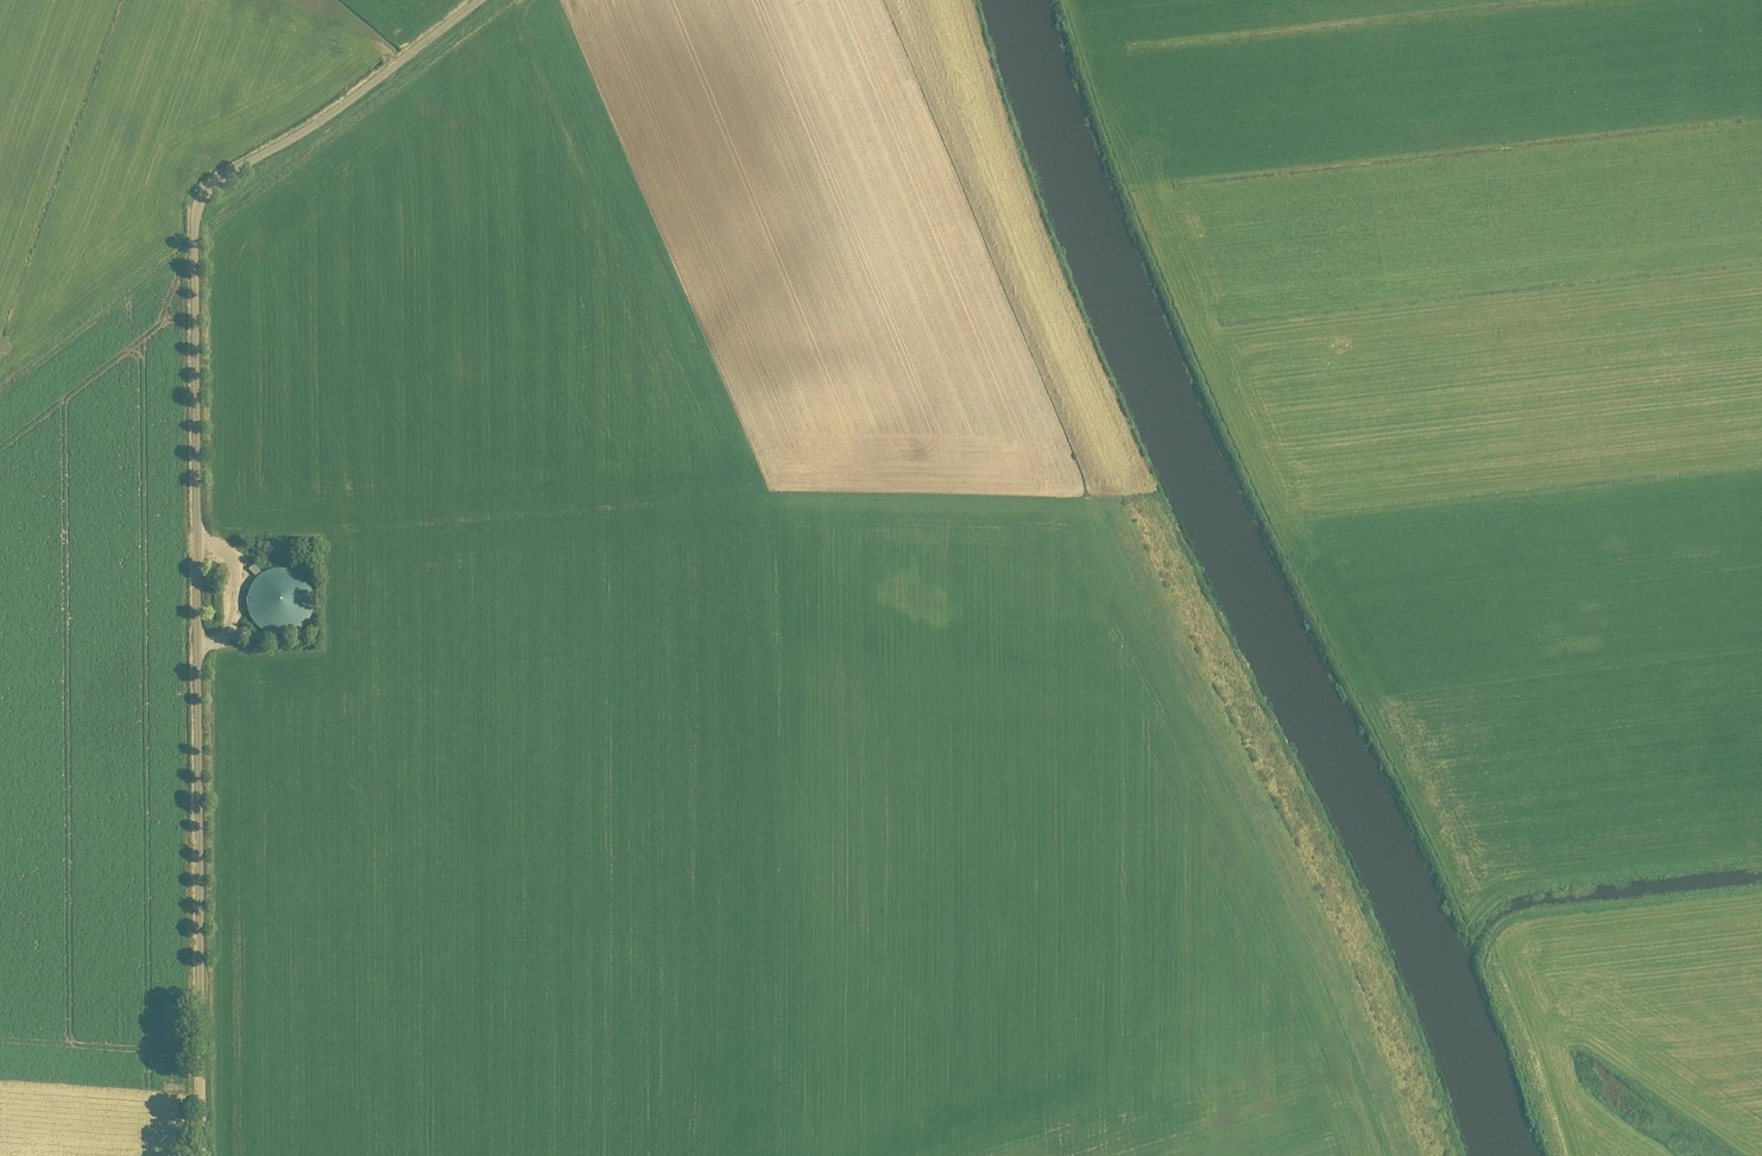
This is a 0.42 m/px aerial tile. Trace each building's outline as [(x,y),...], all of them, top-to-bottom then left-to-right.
[(263,574),(261,575),(259,577),(257,578),(256,580),(254,582),(252,584),(251,586),(250,588),(249,590),(248,592),(247,595),(247,597),(246,599),(246,602),(246,604),(246,607),(246,609),(247,612),(248,614),(249,616),(250,619),(251,621),(252,623),(254,625),(255,627),(257,628),(259,630),(261,631),(263,633),(265,634),(267,635),(270,636),(272,636),(275,637),(277,637),(280,637),(282,637),(285,637),(287,636),(289,636),(292,635),(294,634),(296,633),(298,631),(300,630),(302,628),(304,626),(306,625),(307,623),(309,620),(310,618),(311,616),(312,614),(312,611),(313,609),(313,606),(313,604),(313,601),(313,599),(313,596),(312,594),(311,592),(310,589),(309,587),(308,585),(306,583),(305,581),(303,579),(301,577),(299,576),(297,575),(295,573),(293,572),(290,571),(288,571),(285,570),(283,570),(280,570),(278,570),(275,570),(273,570),(270,571),(268,572),(266,573),(263,574)]
